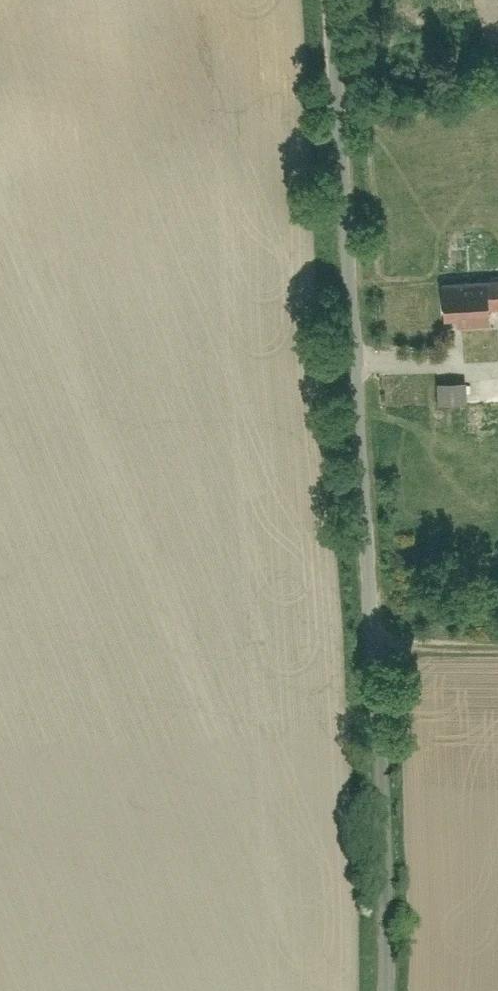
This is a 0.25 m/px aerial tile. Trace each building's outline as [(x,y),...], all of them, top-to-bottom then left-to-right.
[(446,283),(449,329),(496,326),(495,311),(497,311),(497,281),(446,283)] [(474,380),(444,381),(445,404),(475,403),(474,380)]
